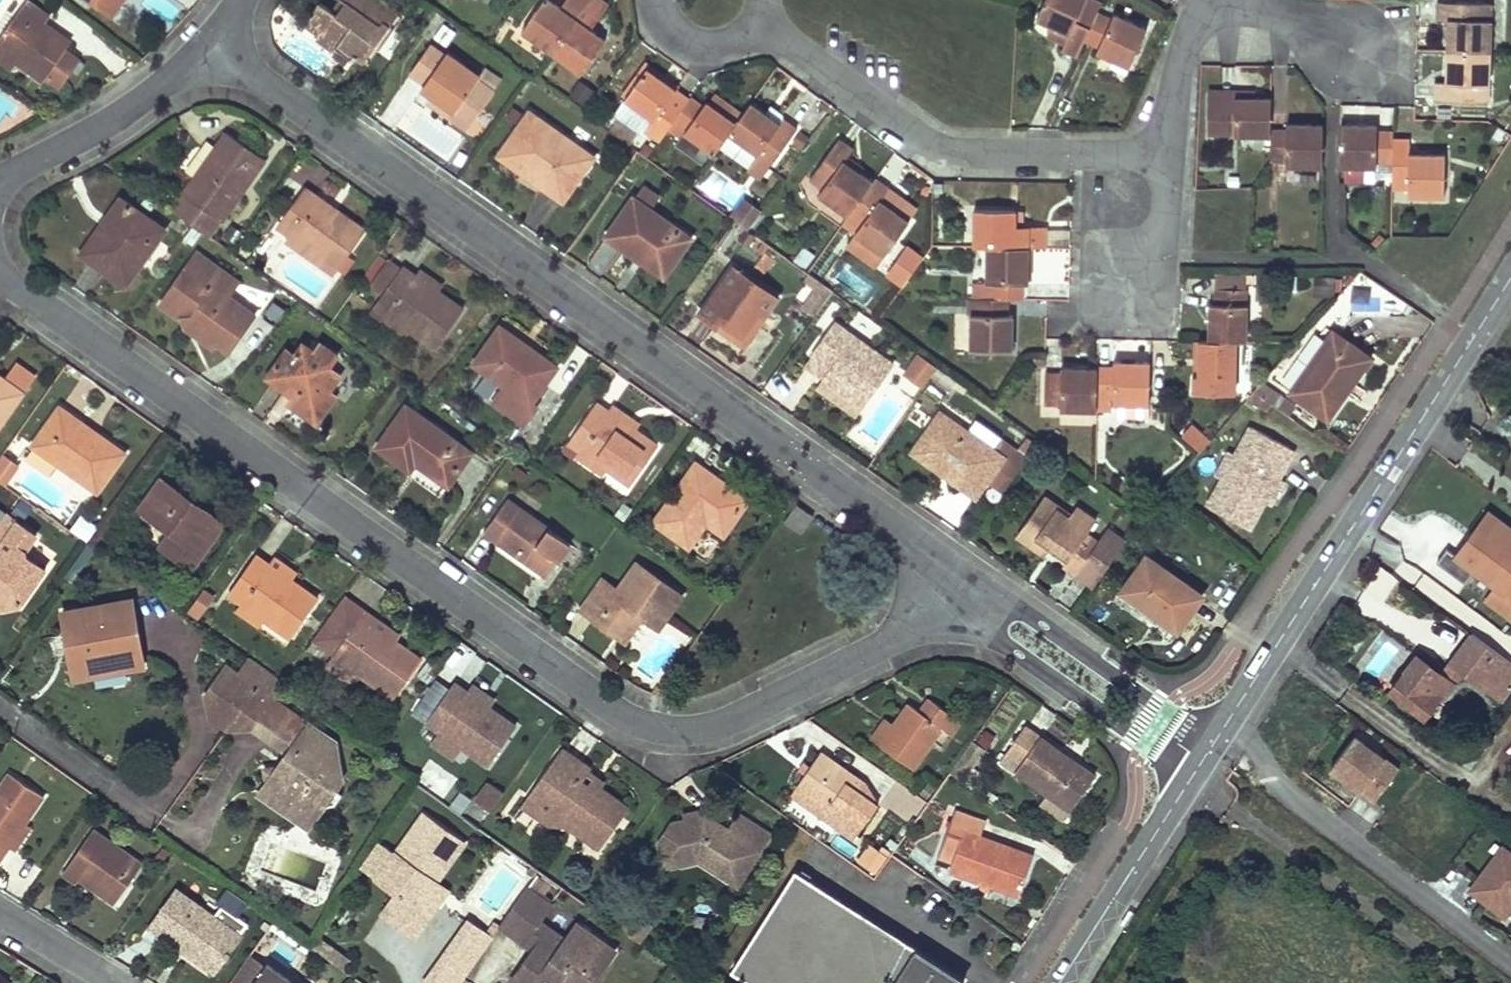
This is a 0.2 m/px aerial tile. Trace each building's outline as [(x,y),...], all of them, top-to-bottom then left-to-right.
[(89,10),(94,2),(113,15),(124,0),(75,0),(89,10)] [(306,25),(320,35),(316,40),(333,52),(335,50),(338,45),(357,58),(363,62),(377,44),(372,41),(384,24),(388,28),(400,12),(383,0),(344,0),(346,1),(337,14),(321,3),(306,25)] [(552,54),(591,0),(567,0),(561,9),(549,0),(547,0),(523,32),(552,54)] [(552,54),(582,74),(605,41),(590,30),(608,5),(601,0),(591,0),(552,54)] [(1077,57),(1084,41),(1097,12),(1101,3),(1094,0),(1046,0),(1037,20),(1052,27),(1069,35),(1066,43),(1063,50),(1077,57)] [(29,2),(24,9),(46,24),(51,18),(29,2)] [(1447,49),(1447,52),(1489,53),(1490,5),(1438,4),(1437,20),(1447,21),(1447,49)] [(0,42),(0,50),(18,63),(44,81),(48,76),(63,87),(82,58),(67,48),(71,42),(46,24),(24,9),(0,42)] [(1097,12),(1084,41),(1100,48),(1097,53),(1129,68),(1146,30),(1114,15),(1112,19),(1097,12)] [(1049,35),(1066,43),(1069,35),(1052,27),(1049,35)] [(338,45),(335,50),(354,62),(357,58),(338,45)] [(411,74),(425,85),(422,89),(432,96),(454,112),(450,118),(467,130),(494,91),(478,80),(480,77),(448,54),(446,57),(431,46),(411,74)] [(0,50),(0,59),(14,69),(18,63),(0,50)] [(1489,53),(1447,52),(1447,57),(1446,83),(1435,83),(1435,101),(1488,102),(1489,53)] [(668,130),(687,104),(682,100),(674,95),(677,90),(647,70),(625,100),(654,120),(656,121),(668,130)] [(1208,92),(1208,104),(1234,104),(1234,98),(1250,99),(1250,93),(1208,92)] [(454,112),(432,96),(428,103),(450,118),(454,112)] [(716,97),(709,106),(736,125),(742,115),(716,97)] [(687,104),(668,130),(681,139),(686,133),(715,154),(729,134),(736,125),(709,106),(707,105),(704,108),(691,98),(687,104)] [(1233,136),(1270,136),(1270,131),(1270,99),(1250,99),(1234,98),(1234,104),(1208,104),(1207,134),(1215,135),(1232,134),(1233,136)] [(742,115),(736,125),(729,134),(760,156),(761,155),(772,163),(796,130),(784,121),(781,125),(751,104),(742,115)] [(530,115),(500,157),(543,188),(549,179),(555,184),(550,192),(563,201),(592,158),(564,139),(530,115)] [(1321,166),(1322,126),(1309,126),(1286,126),(1286,131),(1270,131),(1270,136),(1270,161),(1285,161),(1285,166),(1321,166)] [(1376,127),(1340,127),(1339,167),(1376,167),(1376,163),(1391,163),(1392,140),(1392,132),(1376,132),(1376,127)] [(220,223),(221,223),(265,161),(227,135),(217,148),(183,196),(184,197),(172,213),(209,239),(220,223)] [(1269,150),(1269,137),(1239,137),(1239,150),(1269,150)] [(1444,197),(1444,157),(1408,156),(1409,140),(1392,140),(1391,163),(1392,189),(1407,190),(1408,197),(1444,197)] [(819,195),(849,216),(872,183),(871,182),(860,174),(844,163),(848,157),(853,150),(839,141),(811,180),(824,190),(819,195)] [(772,163),(761,155),(760,156),(756,161),(768,169),(772,163)] [(848,157),(844,163),(860,174),(863,168),(848,157)] [(549,179),(543,188),(550,192),(555,184),(549,179)] [(872,183),(849,216),(847,219),(861,229),(857,234),(858,235),(884,255),(885,254),(908,222),(880,201),(889,189),(876,179),(872,183)] [(291,237),(339,270),(365,233),(305,190),(278,227),(291,237)] [(633,200),(607,237),(636,257),(638,253),(666,271),(688,239),(633,200)] [(90,260),(125,285),(164,231),(120,201),(107,219),(116,224),(90,260)] [(987,247),(1030,248),(1046,248),(1046,230),(1016,229),(1016,212),(975,211),(974,247),(987,247)] [(90,260),(116,224),(107,219),(82,255),(90,260)] [(1070,231),(1046,230),(1046,248),(1070,248),(1070,231)] [(884,255),(858,235),(851,245),(877,264),(884,255)] [(339,270),(291,237),(287,244),(335,276),(339,270)] [(979,285),(978,299),(1009,300),(1023,300),(1024,284),(1029,284),(1030,248),(987,247),(987,285),(979,285)] [(638,253),(636,257),(663,276),(666,271),(638,253)] [(197,256),(162,305),(183,321),(193,320),(196,317),(206,325),(197,338),(211,347),(212,348),(214,347),(216,345),(229,354),(254,319),(238,308),(235,313),(223,304),(227,299),(237,284),(209,264),(197,256)] [(821,262),(816,270),(825,276),(831,269),(821,262)] [(733,267),(700,314),(716,325),(720,320),(743,336),(753,321),(759,311),(765,315),(777,298),(733,267)] [(411,333),(436,349),(462,312),(438,294),(415,278),(402,269),(376,307),(388,316),(384,322),(407,338),(411,333)] [(415,278),(438,294),(443,287),(420,271),(415,278)] [(1184,278),(1184,302),(1214,302),(1213,277),(1184,278)] [(1215,278),(1215,290),(1246,290),(1246,278),(1215,278)] [(1334,278),(1316,278),(1316,294),(1335,294),(1334,278)] [(817,291),(827,298),(832,292),(813,279),(808,285),(817,291)] [(1209,305),(1208,342),(1237,342),(1246,342),(1246,307),(1245,304),(1246,290),(1215,290),(1214,305),(1209,305)] [(817,313),(827,298),(817,291),(806,306),(817,313)] [(227,299),(223,304),(235,313),(238,308),(227,299)] [(978,299),(969,300),(969,315),(971,316),(971,351),(1013,352),(1014,317),(1008,317),(1009,300),(978,299)] [(720,320),(716,325),(745,345),(765,315),(759,311),(753,321),(743,336),(720,320)] [(193,320),(183,321),(186,329),(197,338),(206,325),(196,317),(193,320)] [(840,329),(834,325),(812,355),(831,369),(825,379),(864,406),(893,366),(840,329)] [(556,368),(500,329),(498,332),(474,365),(505,387),(510,391),(497,407),(523,426),(537,407),(531,404),(556,368)] [(1291,392),(1328,418),(1369,359),(1332,334),(1291,392)] [(1208,342),(1200,342),(1199,376),(1193,377),(1192,393),(1234,394),(1234,380),(1236,377),(1237,357),(1237,342),(1208,342)] [(269,379),(287,392),(292,385),(300,391),(295,398),(290,405),(316,424),(335,398),(328,393),(339,378),(328,370),(337,357),(322,347),(316,355),(304,347),(296,358),(288,352),(269,379)] [(938,367),(919,354),(906,373),(924,386),(938,367)] [(1102,368),(1098,368),(1097,370),(1097,411),(1113,411),(1112,419),(1149,420),(1149,406),(1150,364),(1114,364),(1114,368),(1102,368)] [(956,381),(938,367),(934,373),(953,386),(956,381)] [(1097,411),(1097,370),(1090,370),(1061,369),(1061,374),(1046,373),(1045,405),(1060,406),(1060,411),(1097,411)] [(21,393),(0,378),(0,423),(21,393)] [(292,385),(287,392),(295,398),(300,391),(292,385)] [(492,403),(497,407),(510,391),(505,387),(492,403)] [(597,405),(570,443),(583,453),(605,468),(630,485),(657,447),(631,429),(610,414),(597,405)] [(615,408),(610,414),(631,429),(636,423),(615,408)] [(123,453),(61,409),(33,447),(96,491),(123,453)] [(422,468),(448,485),(471,453),(408,409),(379,449),(411,471),(418,461),(424,465),(422,468)] [(998,487),(1004,491),(1026,459),(1025,457),(1001,440),(993,451),(940,414),(913,453),(975,497),(988,479),(992,474),(996,477),(998,487)] [(1191,427),(1183,437),(1201,453),(1209,443),(1191,427)] [(1209,507),(1249,528),(1264,502),(1276,479),(1290,451),(1250,430),(1235,457),(1223,480),(1209,507)] [(605,468),(583,453),(579,459),(601,474),(605,468)] [(1216,476),(1223,480),(1235,457),(1228,454),(1216,476)] [(0,465),(0,481),(6,485),(19,467),(5,458),(0,465)] [(687,544),(689,546),(706,523),(709,518),(727,530),(746,502),(696,467),(656,523),(687,544)] [(992,474),(988,479),(998,487),(996,477),(992,474)] [(1276,479),(1264,502),(1270,505),(1282,483),(1276,479)] [(161,480),(139,511),(142,513),(172,534),(162,548),(192,570),(223,525),(161,480)] [(1086,580),(1095,587),(1127,543),(1109,529),(1099,543),(1087,534),(1096,521),(1076,507),(1070,516),(1045,498),(1018,536),(1045,555),(1052,547),(1068,558),(1064,565),(1086,580)] [(569,545),(512,504),(489,536),(547,577),(569,545)] [(0,522),(0,571),(1,572),(0,574),(0,609),(0,611),(19,608),(46,571),(31,561),(29,549),(37,538),(7,516),(5,515),(0,522)] [(89,541),(97,524),(77,515),(69,532),(89,541)] [(727,530),(709,518),(706,523),(723,535),(727,530)] [(1457,560),(1510,600),(1510,533),(1497,522),(1479,547),(1470,541),(1457,560)] [(960,535),(969,541),(975,532),(967,526),(960,535)] [(269,566),(256,556),(229,594),(243,603),(266,620),(291,638),(317,600),(292,582),(269,566)] [(275,558),(269,566),(292,582),(297,574),(275,558)] [(1147,558),(1124,592),(1128,595),(1177,630),(1201,596),(1147,558)] [(614,634),(618,638),(636,613),(644,618),(658,628),(663,621),(681,596),(637,565),(618,592),(603,581),(581,612),(614,634)] [(204,589),(187,612),(198,619),(214,597),(204,589)] [(68,645),(73,668),(75,679),(86,677),(95,675),(125,670),(132,669),(144,667),(142,655),(132,600),(87,608),(79,609),(63,612),(66,626),(67,636),(68,645)] [(266,620),(243,603),(237,611),(260,627),(266,620)] [(338,604),(312,641),(335,656),(327,667),(350,683),(358,673),(394,698),(420,661),(395,643),(360,618),(338,604)] [(365,612),(360,618),(395,643),(399,636),(365,612)] [(636,613),(618,638),(625,643),(644,618),(636,613)] [(1460,669),(1501,701),(1510,687),(1510,686),(1509,684),(1510,682),(1510,665),(1471,635),(1451,662),(1460,669)] [(250,654),(237,672),(270,695),(282,677),(250,654)] [(1440,676),(1417,658),(1391,694),(1423,720),(1450,682),(1440,676)] [(1460,669),(1451,662),(1440,676),(1450,682),(1460,669)] [(224,663),(216,676),(237,672),(224,663)] [(226,726),(234,714),(250,725),(286,751),(307,721),(270,695),(237,672),(216,676),(204,692),(209,714),(226,726)] [(454,684),(428,722),(440,731),(463,748),(488,765),(515,727),(490,710),(466,693),(454,684)] [(472,686),(466,693),(490,710),(495,703),(472,686)] [(886,718),(871,739),(912,768),(941,729),(951,736),(961,722),(930,700),(920,713),(909,705),(895,724),(886,718)] [(1502,725),(1510,731),(1510,712),(1502,725)] [(234,714),(226,726),(250,725),(234,714)] [(307,721),(286,751),(277,764),(281,767),(297,745),(342,776),(336,740),(307,721)] [(1066,757),(1024,728),(1007,753),(1001,762),(1071,811),(1095,777),(1077,765),(1074,768),(1063,761),(1066,757)] [(463,748),(440,731),(435,738),(458,755),(463,748)] [(1376,803),(1401,765),(1354,734),(1329,772),(1376,803)] [(281,767),(277,764),(265,767),(267,783),(276,787),(277,791),(270,798),(287,810),(305,807),(312,797),(323,804),(327,798),(333,802),(340,791),(334,787),(342,776),(297,745),(281,767)] [(566,753),(562,750),(522,806),(537,817),(543,808),(549,812),(553,825),(567,825),(568,826),(586,839),(600,848),(628,808),(598,787),(596,790),(582,780),(590,769),(566,753)] [(805,775),(791,796),(795,799),(854,840),(878,806),(861,795),(867,786),(821,754),(812,766),(805,775)] [(1077,765),(1066,757),(1063,761),(1074,768),(1077,765)] [(805,775),(812,766),(806,762),(800,770),(805,775)] [(603,779),(590,769),(582,780),(596,790),(598,787),(603,779)] [(423,784),(444,790),(448,776),(427,770),(423,784)] [(10,773),(0,788),(0,861),(10,848),(6,846),(19,827),(23,829),(26,823),(44,797),(10,773)] [(276,787),(267,783),(270,798),(277,791),(276,787)] [(501,794),(488,785),(476,803),(488,812),(501,794)] [(883,798),(867,786),(861,795),(878,806),(883,798)] [(305,807),(287,810),(307,824),(323,804),(312,797),(305,807)] [(543,808),(537,817),(548,825),(553,825),(549,812),(543,808)] [(758,849),(768,833),(734,811),(724,827),(720,824),(710,826),(703,821),(706,816),(702,813),(697,815),(695,811),(684,815),(686,820),(674,825),(658,844),(663,869),(691,863),(697,861),(707,859),(709,856),(743,878),(760,851),(758,849)] [(1003,889),(1019,895),(1021,890),(1033,857),(981,838),(985,823),(955,812),(939,858),(952,863),(950,870),(952,871),(1003,889)] [(424,814),(378,880),(398,895),(419,909),(437,883),(465,843),(424,814)] [(720,824),(706,816),(703,821),(710,826),(720,824)] [(19,827),(6,846),(10,848),(15,851),(31,827),(26,823),(23,829),(19,827)] [(142,865),(92,832),(63,874),(76,883),(80,879),(84,873),(103,886),(99,892),(116,903),(142,865)] [(758,849),(760,851),(770,835),(768,833),(758,849)] [(1504,922),(1510,913),(1510,853),(1502,845),(1465,890),(1504,922)] [(870,868),(879,874),(888,861),(886,860),(879,855),(870,868)] [(743,878),(709,856),(707,859),(697,861),(737,887),(743,878)] [(536,879),(541,873),(533,868),(529,874),(536,879)] [(84,873),(80,879),(99,892),(103,886),(84,873)] [(795,874),(733,970),(754,982),(963,982),(964,981),(795,874)] [(419,909),(398,895),(384,915),(417,938),(450,891),(437,883),(419,909)] [(176,887),(154,918),(191,944),(187,949),(208,964),(234,927),(176,887)] [(218,899),(237,913),(246,900),(227,887),(218,899)] [(551,905),(529,889),(502,928),(524,943),(551,905)] [(191,944),(154,918),(150,923),(187,949),(191,944)] [(453,945),(478,962),(494,940),(469,923),(453,945)] [(512,982),(592,982),(607,963),(584,947),(593,935),(578,924),(557,954),(540,942),(512,982)] [(241,932),(234,927),(208,964),(215,969),(241,932)] [(615,951),(593,935),(584,947),(607,963),(615,951)] [(478,962),(453,945),(437,970),(455,982),(463,982),(478,962)] [(268,964),(254,982),(293,982),(268,964)] [(437,970),(427,982),(455,982),(437,970)]
